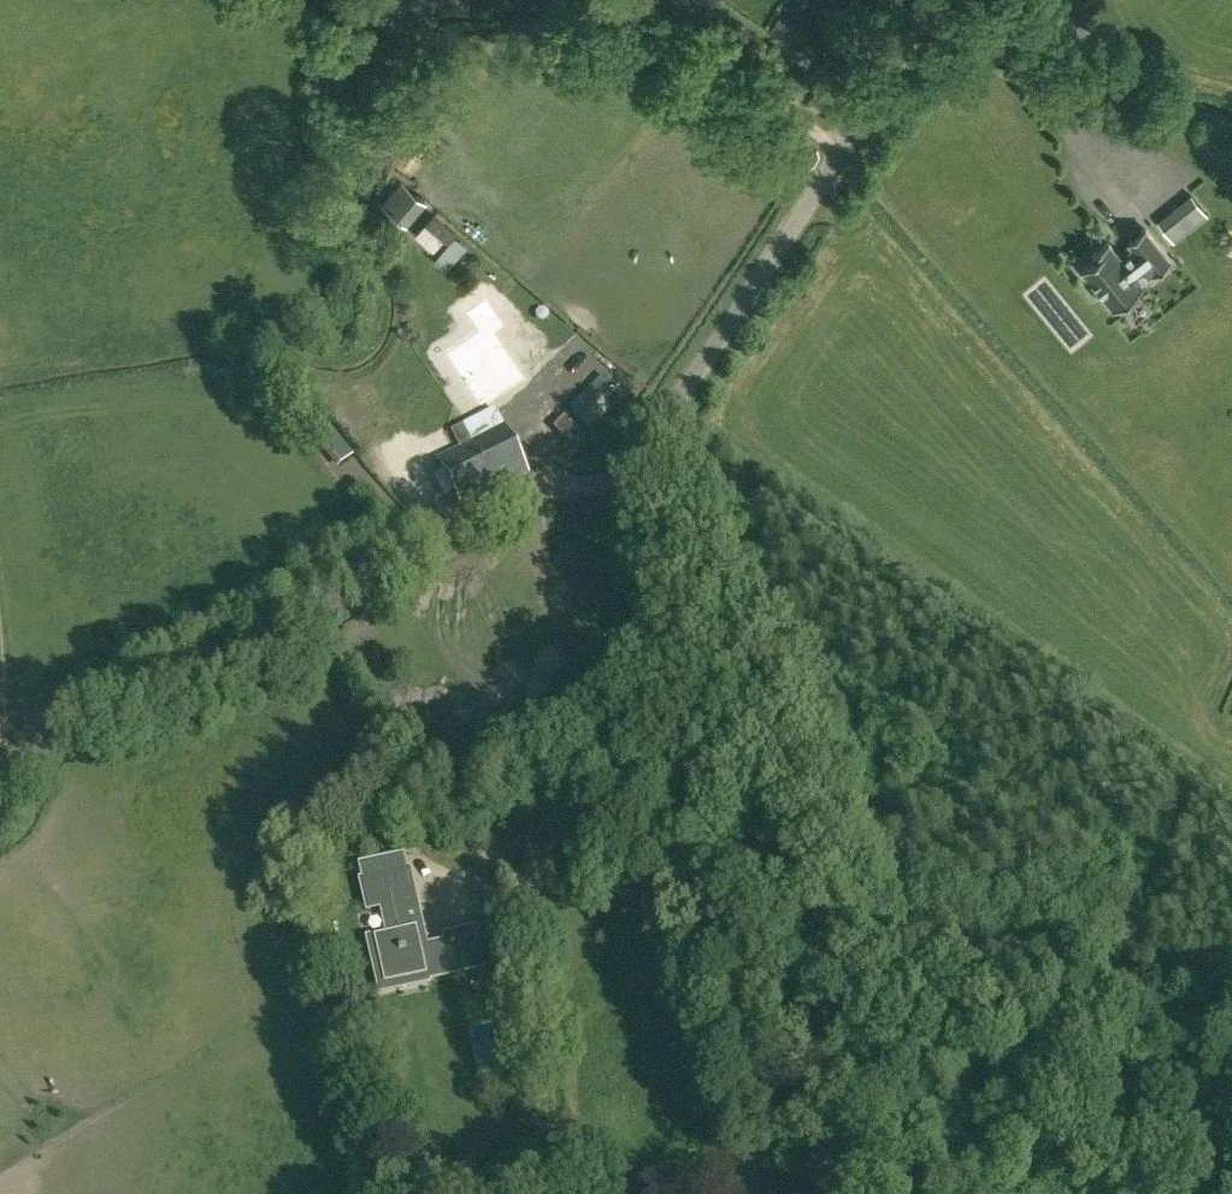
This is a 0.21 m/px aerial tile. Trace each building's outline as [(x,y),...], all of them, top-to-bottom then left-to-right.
[(780,15),(769,30),(781,38),(791,23),(780,15)] [(402,219),(421,197),(402,180),(383,203),(402,219)] [(1196,223),(1180,203),(1169,212),(1185,232),(1196,223)] [(1115,308),(1118,306),(1144,285),(1140,280),(1153,270),(1155,273),(1171,260),(1145,227),(1129,240),(1134,247),(1121,257),(1108,241),(1092,254),(1095,257),(1083,268),(1115,308)] [(496,491),(472,444),(464,427),(452,432),(461,450),(439,461),(462,508),(496,491)] [(496,491),(530,475),(506,427),(472,444),(496,491)] [(402,854),(357,865),(360,879),(358,880),(367,913),(380,911),(385,933),(365,938),(380,997),(432,984),(431,982),(496,968),(494,958),(488,930),(487,925),(442,935),(443,942),(429,945),(411,868),(406,869),(402,854)]
